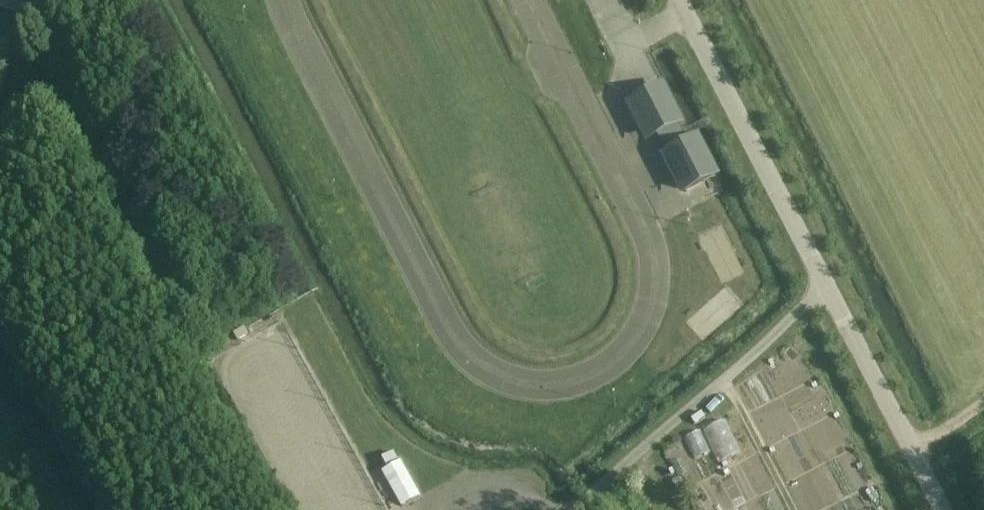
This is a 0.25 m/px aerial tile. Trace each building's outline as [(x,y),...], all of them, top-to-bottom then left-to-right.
[(714,175),(696,140),(690,144),(662,89),(632,104),(641,121),(642,121),(640,116),(645,113),(685,190),(714,175)] [(706,427),(717,461),(740,453),(729,419),(706,427)] [(687,436),(696,458),(711,452),(701,429),(687,436)] [(420,497),(412,483),(400,462),(391,467),(383,472),(402,507),(420,497)]
